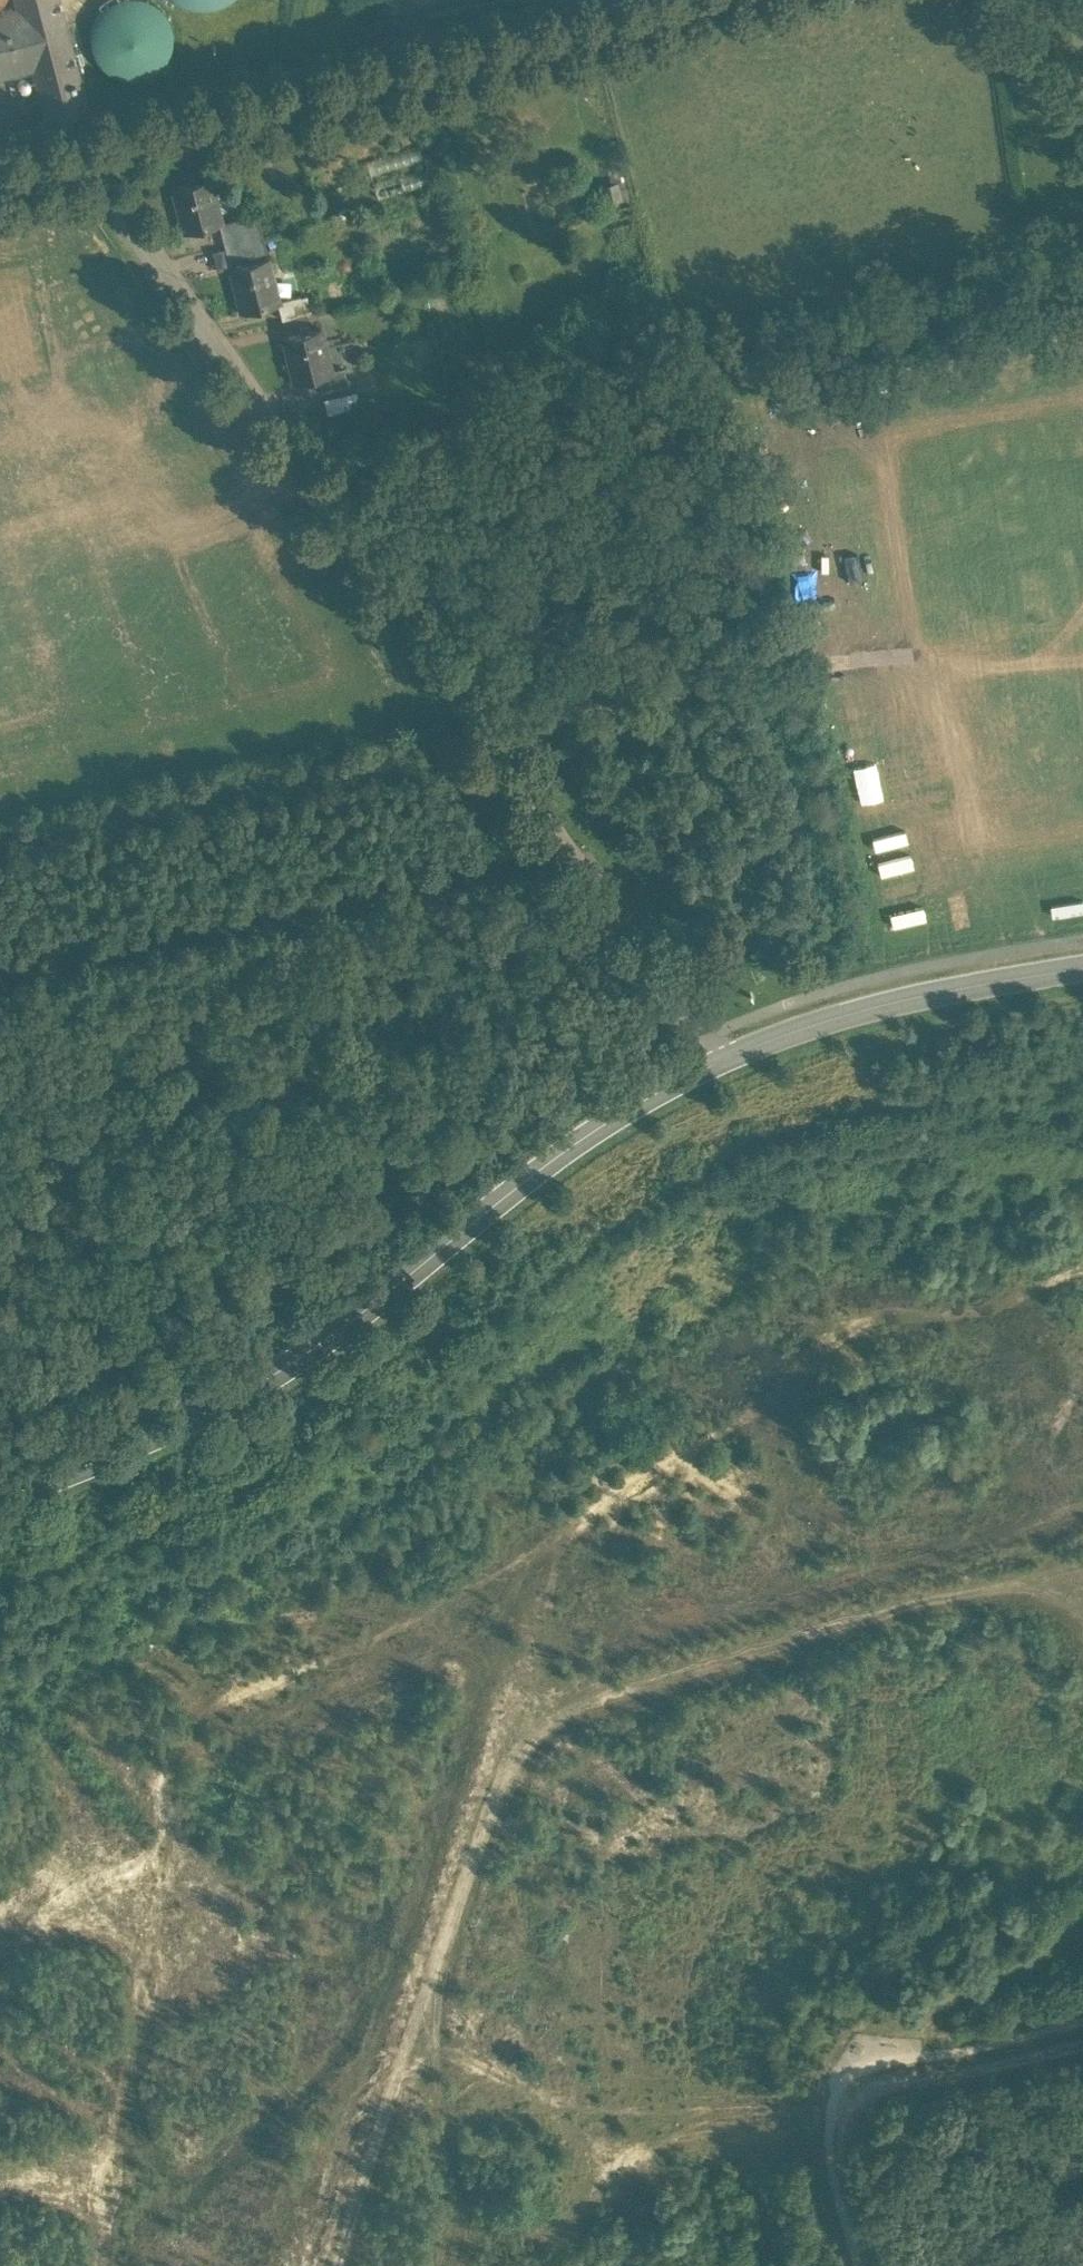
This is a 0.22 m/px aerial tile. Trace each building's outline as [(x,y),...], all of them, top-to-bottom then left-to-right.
[(59,0),(16,0),(33,65),(47,118),(87,108),(59,0)] [(107,2),(98,13),(92,25),(91,39),(95,52),(102,63),(112,71),(125,76),(139,76),(151,72),(162,64),(170,53),(174,40),(173,26),(168,13),(159,3),(154,0),(112,0),(107,2)] [(0,10),(0,74),(33,65),(18,5),(0,10)] [(210,176),(173,185),(185,231),(222,222),(210,176)] [(247,222),(221,228),(225,243),(251,237),(247,222)] [(251,237),(225,243),(229,259),(255,252),(251,237)] [(268,256),(231,265),(242,311),(278,302),(279,302),(278,299),(268,256)] [(300,293),(278,299),(279,302),(278,302),(282,317),(311,310),(307,292),(300,294),(300,293)] [(321,326),(283,335),(295,381),(318,375),(332,372),(331,368),(321,326)] [(343,365),(331,368),(332,372),(318,375),(322,389),(348,383),(343,365)] [(326,409),(359,401),(355,386),(323,395),(326,409)]
